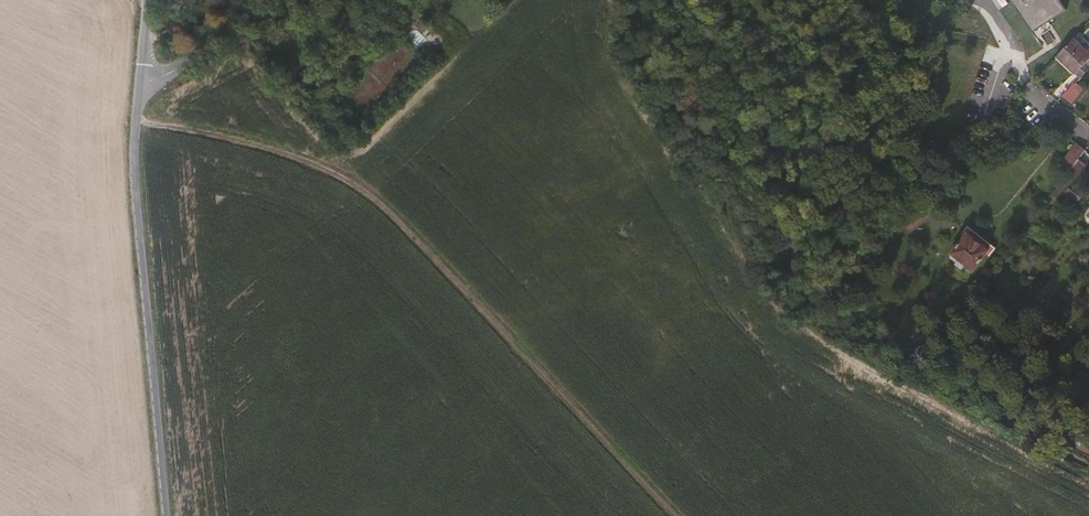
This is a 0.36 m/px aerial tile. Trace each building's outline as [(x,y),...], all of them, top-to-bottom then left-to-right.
[(1002,8),(1008,4),(1005,0),(996,0),(1002,8)] [(1033,31),(1065,10),(1059,0),(1012,0),(1033,31)] [(1088,74),(1088,55),(1074,42),(1058,59),(1082,81),(1088,74)] [(707,65),(708,61),(705,57),(701,56),(697,59),(697,64),(700,67),(704,67),(707,65)] [(1073,108),(1086,93),(1077,86),(1062,100),(1073,108)] [(1067,171),(1080,155),(1086,146),(1077,140),(1058,165),(1067,171)] [(1062,192),(1086,161),(1080,155),(1067,171),(1054,188),(1058,192),(1060,189),(1062,192)] [(1077,203),(1082,195),(1068,186),(1063,194),(1077,203)] [(965,227),(968,229),(953,250),(961,256),(957,261),(963,265),(966,260),(974,267),(990,246),(993,249),(997,244),(969,222),(965,227)]
